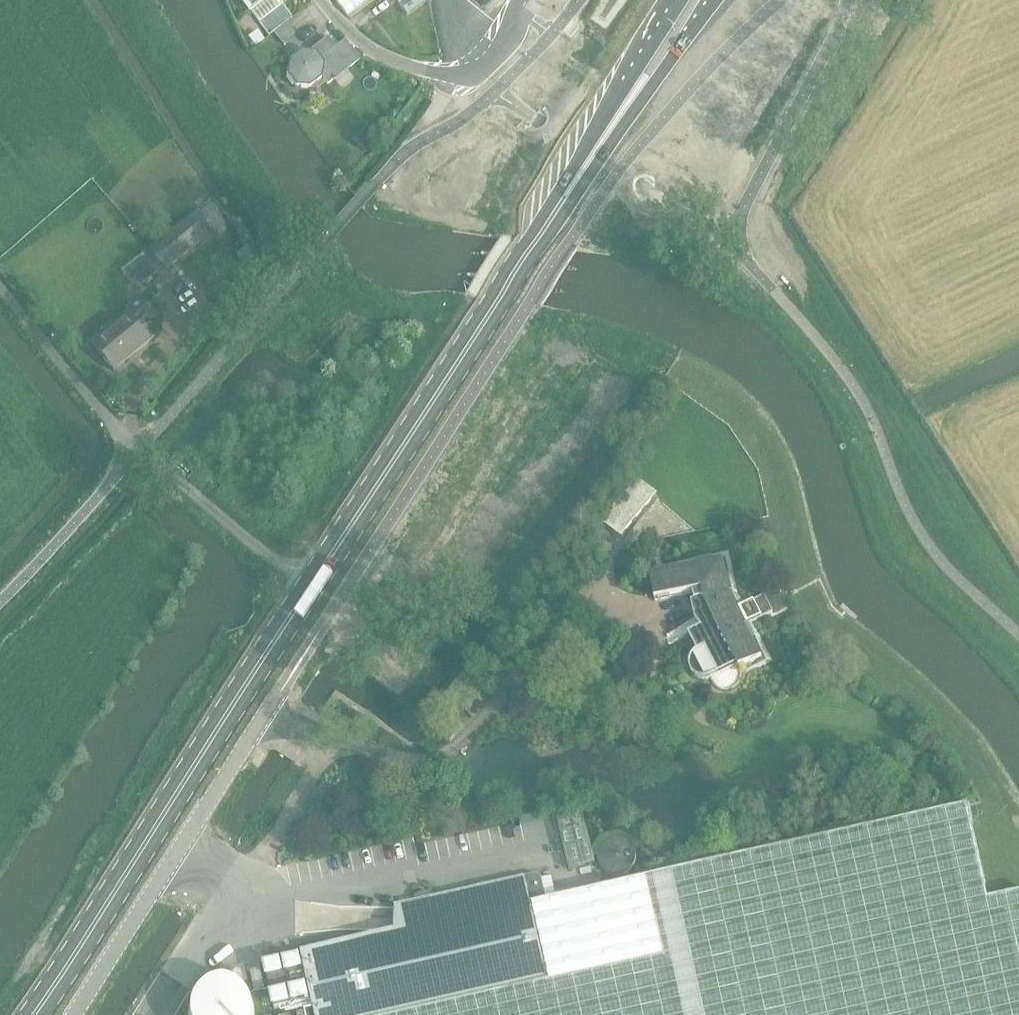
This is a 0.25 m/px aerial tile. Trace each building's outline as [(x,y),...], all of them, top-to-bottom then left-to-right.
[(265,0),(241,0),(250,12),(265,0)] [(347,16),(369,0),(335,0),(347,16)] [(426,0),(396,0),(407,16),(427,1),(426,0)] [(290,18),(283,7),(260,23),(269,35),(274,31),(273,30),(284,22),(290,18)] [(293,35),(284,22),(273,30),(274,31),(283,43),(293,35)] [(327,85),(359,61),(344,41),(334,48),(328,40),(310,53),(301,54),(289,64),(286,77),(296,89),(309,89),(320,81),(321,76),(327,85)] [(367,125),(360,132),(373,143),(379,135),(367,125)] [(167,267),(203,237),(187,218),(151,248),(167,267)] [(247,246),(237,254),(245,263),(254,255),(247,246)] [(142,326),(155,315),(140,297),(127,307),(130,311),(93,342),(115,369),(152,338),(142,326)] [(622,539),(658,497),(633,477),(598,519),(622,539)] [(709,677),(712,676),(716,683),(718,685),(721,687),(725,689),(729,689),(735,688),(738,685),(742,679),(742,676),(741,668),(740,666),(762,654),(730,590),(723,557),(650,573),(656,598),(694,590),(696,599),(698,603),(700,607),(696,609),(697,619),(668,633),(672,640),(671,642),(671,643),(689,633),(697,649),(696,650),(694,652),(692,654),(691,656),(690,659),(690,661),(690,665),(691,667),(692,671),(694,673),(697,675),(700,676),(702,677),(705,677),(709,677)] [(996,903),(973,804),(648,878),(666,957),(412,1014),(1018,1014),(1018,898),(996,903)] [(581,808),(555,814),(569,872),(595,865),(581,808)] [(318,1014),(412,1014),(666,957),(648,878),(546,901),(541,878),(536,875),(526,877),(526,876),(431,897),(436,921),(398,930),(398,929),(396,927),(395,927),(394,927),(355,936),(354,936),(352,937),(351,939),(350,939),(351,940),(304,951),(305,954),(315,1000),(318,1014)] [(305,954),(264,963),(275,1009),(315,1000),(305,954)] [(265,990),(260,970),(250,972),(255,992),(265,990)]
